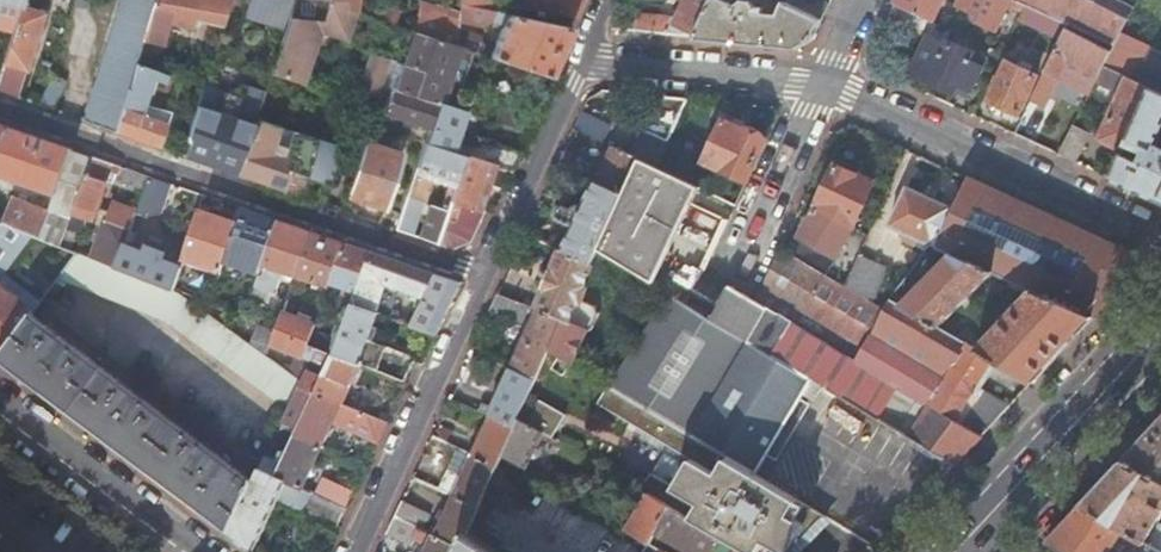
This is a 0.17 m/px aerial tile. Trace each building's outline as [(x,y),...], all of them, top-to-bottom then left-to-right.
[(16,97),(46,0),(23,0),(14,31),(0,74),(0,91),(16,97)] [(14,31),(23,0),(0,0),(0,26),(14,31)] [(115,131),(137,62),(144,39),(156,0),(121,0),(82,120),(115,131)] [(229,9),(232,0),(156,0),(144,39),(166,44),(170,22),(194,27),(197,15),(199,5),(229,9)] [(355,12),(345,9),(346,1),(343,0),(295,0),(271,71),(302,81),(318,35),(321,36),(326,33),(327,30),(346,36),(355,12)] [(355,12),(356,0),(343,0),(346,1),(345,9),(355,12)] [(521,15),(552,22),(553,16),(554,10),(561,13),(573,17),(580,0),(524,0),(521,15)] [(694,37),(711,0),(682,0),(673,19),(664,16),(636,13),(634,22),(628,21),(627,30),(694,37)] [(820,19),(785,3),(783,2),(777,15),(762,13),(762,8),(752,7),(750,4),(744,2),(740,2),(737,4),(735,6),(723,0),(711,0),(694,37),(693,39),(796,49),(811,40),(820,19)] [(820,19),(828,4),(820,0),(787,0),(785,3),(820,19)] [(893,3),(932,21),(933,22),(943,0),(895,0),(893,3)] [(1022,13),(1026,6),(1013,0),(958,0),(954,8),(977,17),(974,24),(994,34),(1007,6),(1022,13)] [(1113,46),(1134,7),(1121,0),(1013,0),(1026,6),(1065,24),(1068,25),(1113,46)] [(548,74),(548,73),(569,26),(552,22),(521,15),(490,8),(461,1),(459,19),(485,25),(491,19),(499,23),(504,23),(493,46),(482,43),(481,35),(457,29),(456,45),(459,46),(472,50),(548,74)] [(893,3),(886,19),(924,37),(932,21),(893,3)] [(197,15),(225,20),(229,9),(199,5),(197,15)] [(379,20),(395,25),(399,12),(383,8),(381,11),(365,6),(363,15),(368,16),(379,20)] [(1021,16),(1060,34),(1065,24),(1026,6),(1022,13),(1021,16)] [(407,20),(406,29),(413,31),(414,22),(407,20)] [(933,22),(932,21),(924,37),(927,39),(945,47),(953,31),(940,25),(933,22)] [(1066,60),(1098,76),(1103,65),(1111,51),(1067,28),(1068,25),(1065,24),(1060,34),(1063,35),(1037,87),(1049,93),(1066,60)] [(414,95),(438,102),(440,103),(459,46),(456,45),(413,31),(402,64),(422,71),(414,95)] [(931,83),(952,92),(956,83),(970,91),(986,58),(971,51),(970,53),(949,44),(947,48),(945,47),(927,39),(911,72),(931,81),(931,83)] [(459,46),(440,103),(451,107),(472,50),(459,46)] [(358,88),(377,95),(389,59),(390,56),(371,50),(358,88)] [(115,131),(158,146),(170,111),(156,107),(152,117),(141,114),(153,80),(164,84),(168,72),(137,62),(115,131)] [(989,101),(1019,115),(1037,76),(1007,62),(989,101)] [(384,113),(429,128),(438,102),(414,95),(422,71),(402,64),(394,88),(391,87),(384,113)] [(1099,140),(1123,151),(1126,144),(1152,88),(1149,87),(1103,65),(1098,76),(1096,79),(1121,91),(1099,140)] [(1152,88),(1160,93),(1160,71),(1158,70),(1149,87),(1152,88)] [(36,103),(50,108),(66,82),(53,74),(36,103)] [(956,83),(952,92),(966,99),(970,91),(956,83)] [(1154,142),(1160,128),(1160,93),(1152,88),(1126,144),(1142,151),(1138,160),(1122,153),(1110,178),(1160,201),(1160,145),(1154,142)] [(668,142),(688,98),(656,96),(641,129),(668,142)] [(506,170),(511,172),(519,154),(480,140),(479,143),(466,138),(466,137),(454,133),(462,110),(451,107),(440,103),(438,102),(429,128),(424,143),(448,150),(464,156),(468,157),(490,165),(506,170)] [(1014,134),(1030,141),(1046,110),(1030,102),(1014,134)] [(237,173),(254,123),(196,104),(186,134),(189,141),(184,155),(237,173)] [(509,126),(529,133),(535,120),(513,112),(509,126)] [(318,137),(256,116),(254,123),(237,173),(296,193),(298,194),(307,167),(318,137)] [(746,182),(765,139),(723,120),(705,162),(746,182)] [(95,155),(0,122),(0,173),(58,195),(52,210),(15,194),(4,222),(35,234),(63,244),(77,205),(95,155)] [(1057,154),(1074,162),(1088,135),(1071,126),(1057,154)] [(327,174),(337,143),(318,137),(307,167),(327,174)] [(351,173),(344,193),(381,206),(400,153),(362,140),(351,173)] [(416,167),(456,180),(464,156),(448,150),(424,143),(416,167)] [(564,152),(558,165),(580,175),(622,194),(639,158),(612,146),(601,169),(564,152)] [(114,162),(95,155),(77,205),(97,212),(108,179),(114,162)] [(454,186),(449,199),(476,208),(487,174),(502,179),(506,170),(490,165),(468,157),(464,156),(456,180),(454,186)] [(693,202),(700,186),(658,167),(657,166),(639,158),(622,194),(613,215),(598,249),(656,283),(693,202)] [(121,164),(114,162),(108,179),(115,182),(121,164)] [(835,165),(816,207),(817,207),(854,229),(874,183),(835,165)] [(146,188),(151,175),(129,167),(125,180),(146,188)] [(430,178),(454,186),(456,180),(416,167),(414,173),(430,178)] [(414,173),(407,195),(423,201),(430,178),(414,173)] [(175,183),(151,175),(146,188),(138,209),(138,211),(148,215),(164,212),(175,183)] [(574,226),(564,249),(592,262),(598,249),(613,215),(622,194),(580,175),(576,183),(589,190),(582,206),(579,205),(576,212),(566,207),(563,206),(558,208),(556,215),(557,217),(574,226)] [(1032,290),(1092,317),(1135,271),(1131,253),(967,178),(954,208),(937,247),(952,254),(993,273),(1032,290)] [(905,239),(928,250),(931,245),(937,247),(954,208),(907,187),(890,227),(908,235),(905,239)] [(396,228),(412,233),(423,201),(407,195),(396,228)] [(468,243),(483,210),(476,208),(449,199),(446,209),(439,230),(435,242),(456,249),(468,243)] [(114,200),(93,256),(117,266),(125,244),(138,211),(138,209),(114,200)] [(569,200),(566,207),(576,212),(579,205),(569,200)] [(262,270),(280,220),(244,207),(239,221),(229,248),(244,253),(240,262),(262,270)] [(418,236),(435,242),(439,230),(446,209),(439,207),(437,213),(428,210),(418,236)] [(817,207),(790,255),(844,286),(853,268),(837,258),(854,229),(817,207)] [(185,256),(221,269),(226,256),(229,248),(239,221),(202,208),(193,231),(185,256)] [(36,309),(45,296),(8,271),(35,234),(4,222),(0,220),(0,282),(36,309)] [(296,274),(311,230),(280,220),(262,270),(257,284),(274,291),(279,277),(282,269),(296,274)] [(125,244),(117,266),(174,288),(185,256),(193,231),(176,225),(165,253),(147,247),(145,251),(125,244)] [(330,286),(345,242),(311,230),(296,274),(330,286)] [(360,291),(374,252),(345,242),(330,286),(329,289),(335,291),(338,283),(360,291)] [(229,248),(226,256),(240,262),(244,253),(229,248)] [(563,319),(549,351),(570,364),(585,331),(592,330),(599,312),(596,305),(585,299),(588,291),(587,287),(585,286),(594,264),(592,262),(564,249),(538,309),(563,319)] [(781,250),(757,302),(857,362),(872,333),(884,309),(874,303),(844,286),(790,255),(781,250)] [(80,251),(57,281),(69,286),(72,281),(162,317),(173,322),(291,408),(301,386),(303,382),(187,293),(174,288),(117,266),(93,256),(80,251)] [(360,291),(355,303),(380,312),(395,318),(398,310),(384,305),(393,279),(411,285),(409,292),(413,293),(408,305),(414,307),(412,315),(406,313),(403,321),(415,325),(438,274),(374,252),(360,291)] [(952,254),(902,305),(941,327),(993,273),(952,254)] [(853,268),(844,286),(874,303),(888,271),(858,257),(853,268)] [(279,277),(294,282),(296,274),(282,269),(279,277)] [(415,325),(437,334),(461,282),(438,274),(415,325)] [(7,350),(34,312),(36,309),(0,282),(0,344),(7,350)] [(257,284),(253,295),(267,300),(274,291),(257,284)] [(717,307),(711,317),(827,387),(880,418),(900,388),(878,375),(857,362),(757,302),(730,286),(717,307)] [(201,289),(198,297),(209,301),(212,294),(201,289)] [(995,359),(1034,381),(1081,330),(1092,317),(1032,290),(1018,306),(1015,304),(1012,304),(1009,309),(1012,312),(979,349),(995,359)] [(672,293),(610,388),(755,473),(807,393),(817,399),(827,387),(711,317),(672,293)] [(535,315),(512,368),(536,379),(549,351),(563,319),(538,309),(499,294),(492,309),(523,321),(528,313),(535,315)] [(891,299),(884,309),(872,333),(947,379),(969,344),(941,327),(902,305),(891,299)] [(362,363),(406,382),(415,362),(416,360),(369,342),(380,312),(355,303),(337,353),(362,363)] [(240,306),(238,313),(246,316),(248,309),(240,306)] [(272,340),(313,360),(319,346),(310,342),(319,317),(302,310),(299,316),(284,310),(278,328),(277,328),(272,340)] [(7,350),(2,356),(234,531),(258,480),(34,312),(7,350)] [(947,379),(872,333),(857,362),(878,375),(900,388),(930,406),(982,437),(1001,417),(971,398),(995,359),(979,349),(969,344),(947,379)] [(308,369),(303,382),(301,386),(348,406),(351,400),(346,398),(362,363),(337,353),(319,346),(313,360),(322,364),(318,373),(308,369)] [(313,360),(308,369),(318,373),(322,364),(313,360)] [(486,405),(483,412),(492,415),(517,426),(521,420),(519,419),(529,394),(536,379),(512,368),(494,408),(486,405)] [(348,406),(301,386),(291,408),(282,428),(297,435),(323,447),(336,420),(347,425),(347,427),(379,441),(388,422),(348,406)] [(601,466),(749,551),(772,551),(782,543),(801,523),(815,509),(755,473),(610,388),(609,387),(599,404),(694,461),(677,489),(653,474),(647,486),(604,461),(601,466)] [(930,406),(900,388),(880,418),(911,437),(930,406)] [(566,416),(529,394),(519,419),(521,420),(553,438),(566,416)] [(982,437),(930,406),(911,437),(957,465),(969,451),(982,437)] [(474,455),(498,467),(504,454),(517,426),(492,415),(477,448),(471,446),(468,453),(474,455)] [(1153,427),(1122,460),(1160,482),(1160,418),(1153,427)] [(504,454),(528,468),(540,443),(646,504),(631,529),(653,543),(654,543),(660,534),(692,551),(733,551),(734,551),(749,551),(601,466),(553,438),(521,420),(517,426),(504,454)] [(278,461),(269,456),(262,470),(304,489),(323,447),(297,435),(289,453),(283,450),(278,461)] [(468,453),(460,449),(451,470),(465,476),(474,455),(468,453)] [(451,470),(442,489),(456,496),(479,507),(498,467),(474,455),(465,476),(451,470)] [(1160,512),(1160,482),(1122,460),(1094,490),(1079,506),(1160,551),(1160,524),(1156,521),(1160,512)] [(233,535),(255,551),(279,500),(339,528),(348,509),(318,495),(304,489),(262,470),(258,480),(234,531),(233,535)] [(318,495),(348,509),(355,493),(326,478),(318,495)] [(430,533),(460,547),(466,533),(479,507),(456,496),(440,531),(432,528),(430,533)] [(403,503),(396,517),(424,530),(431,517),(403,503)] [(1079,506),(1063,524),(1046,542),(1064,551),(1160,551),(1079,506)] [(826,515),(815,509),(801,523),(807,526),(817,532),(826,515)] [(419,540),(424,530),(396,517),(388,535),(414,547),(419,540)] [(807,526),(801,523),(782,543),(789,547),(793,549),(807,526)] [(419,540),(429,546),(427,551),(457,551),(460,547),(430,533),(424,530),(419,540)] [(466,533),(460,547),(457,551),(496,551),(466,533)] [(654,543),(653,543),(647,551),(669,551),(654,543)] [(772,551),(786,551),(789,547),(782,543),(772,551)]
